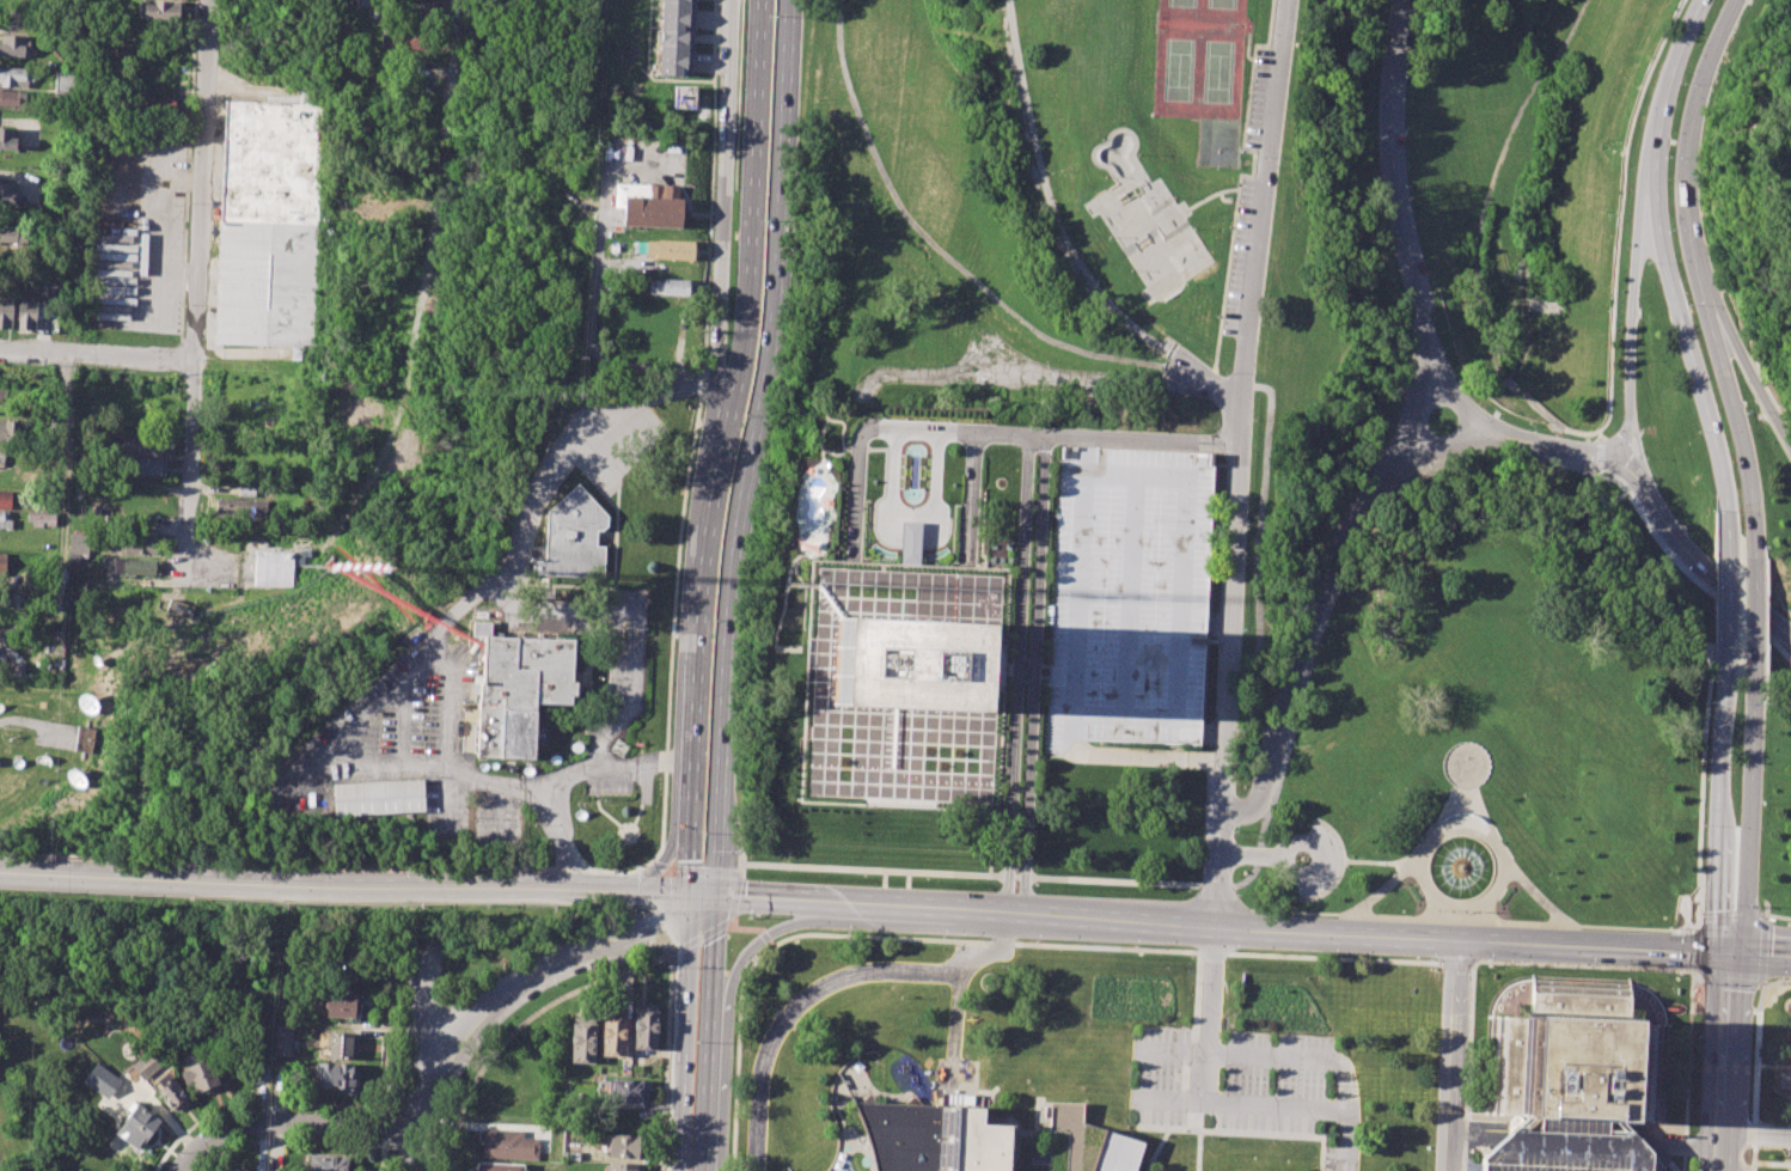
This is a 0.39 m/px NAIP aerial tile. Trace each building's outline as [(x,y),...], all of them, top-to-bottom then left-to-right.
[(659,74),(662,0),(696,0),(693,75),(659,74)] [(142,5),(154,5),(154,1),(184,2),(183,22),(141,20),(142,5)] [(387,30),(429,31),(428,50),(387,49),(387,30)] [(29,57),(0,56),(0,42),(0,35),(23,36),(23,42),(29,42),(29,57)] [(26,87),(0,86),(0,66),(27,68),(26,87)] [(56,71),(77,72),(75,93),(55,92),(56,71)] [(695,108),(696,86),(673,86),(673,108),(695,108)] [(27,106),(0,105),(0,89),(29,91),(27,106)] [(140,96),(175,97),(175,115),(140,112),(140,96)] [(225,100),(215,342),(323,346),(332,104),(225,100)] [(16,150),(0,149),(0,127),(16,128),(16,150)] [(613,181),(684,185),(681,230),(622,226),(623,208),(612,207),(613,181)] [(16,203),(0,203),(0,182),(17,183),(16,203)] [(20,246),(0,245),(0,227),(20,228),(20,246)] [(638,238),(695,242),(692,262),(637,257),(638,238)] [(643,277),(690,280),(689,297),(642,293),(643,277)] [(11,329),(13,289),(0,289),(0,328),(11,329)] [(16,328),(38,329),(39,292),(18,291),(16,328)] [(14,440),(0,439),(0,420),(16,421),(14,440)] [(121,437),(165,439),(165,456),(121,453),(121,437)] [(1218,456),(1200,743),(1088,740),(1084,758),(1047,757),(1060,446),(1218,456)] [(11,468),(0,467),(0,448),(12,449),(11,468)] [(120,458),(164,461),(164,476),(120,474),(120,458)] [(533,557),(543,559),(546,512),(577,482),(606,513),(605,530),(597,529),(595,545),(605,547),(603,586),(576,585),(576,577),(532,573),(533,557)] [(11,508),(0,508),(0,490),(12,490),(11,508)] [(214,498),(264,500),(264,519),(213,517),(214,498)] [(13,529),(0,528),(0,510),(8,511),(8,519),(13,519),(13,529)] [(26,510),(45,511),(45,523),(25,523),(26,510)] [(901,563),(920,564),(921,522),(902,521),(901,563)] [(69,531),(91,532),(90,553),(69,553),(69,531)] [(122,532),(159,535),(158,554),(122,553),(122,532)] [(253,550),(293,553),(292,587),(252,586),(253,550)] [(115,557),(160,559),(160,577),(114,574),(115,557)] [(973,575),(865,569),(819,567),(816,611),(825,612),(825,622),(835,623),(835,617),(986,625),(986,619),(994,620),(993,628),(997,628),(998,601),(988,600),(989,593),(981,592),(981,581),(973,581),(973,575)] [(837,617),(832,703),(976,710),(979,624),(837,617)] [(4,646),(0,646),(0,628),(16,629),(16,640),(5,640),(4,646)] [(475,754),(481,646),(481,635),(573,640),(570,703),(533,702),(532,756),(475,754)] [(22,676),(0,675),(0,661),(23,661),(22,676)] [(74,750),(90,752),(93,728),(78,726),(74,750)] [(334,783),(424,777),(427,815),(335,819),(334,805),(334,795),(334,783)] [(324,958),(354,958),(354,982),(323,981),(324,958)] [(1496,1017),(1528,1018),(1530,980),(1627,984),(1625,1023),(1656,1024),(1651,1120),(1637,1118),(1528,1114),(1491,1111),(1496,1017)] [(324,993),(359,993),(359,1017),(324,1016),(324,993)] [(635,1004),(658,1005),(655,1048),(634,1048),(635,1004)] [(604,1010),(625,1011),(623,1056),(601,1055),(604,1010)] [(573,1021),(595,1021),(594,1061),(570,1060),(573,1021)] [(325,1032),(356,1033),(355,1048),(349,1047),(349,1060),(329,1059),(329,1045),(325,1045),(325,1032)] [(184,1067),(209,1056),(220,1084),(195,1093),(190,1082),(185,1085),(179,1073),(185,1071),(184,1067)] [(130,1065),(139,1059),(152,1074),(143,1081),(130,1065)] [(81,1082),(108,1100),(121,1080),(93,1062),(81,1082)] [(317,1063),(354,1065),(353,1087),(317,1086),(317,1063)] [(152,1085),(169,1072),(190,1100),(173,1114),(152,1085)] [(610,1078),(647,1080),(646,1103),(609,1102),(610,1078)] [(114,1133),(129,1114),(123,1110),(133,1098),(160,1120),(137,1151),(114,1133)] [(1144,1141),(1082,1122),(1084,1103),(1051,1100),(1050,1130),(1048,1170),(1134,1170),(1144,1141)] [(940,1105),(937,1170),(875,1170),(874,1166),(868,1143),(861,1121),(854,1102),(940,1105)] [(1008,1160),(1007,1170),(952,1170),(955,1106),(983,1108),(982,1124),(1009,1124),(1008,1160)] [(1658,1166),(1658,1170),(1482,1170),(1483,1158),(1528,1114),(1637,1118),(1670,1155),(1658,1166)] [(482,1128),(522,1130),(522,1138),(538,1138),(537,1160),(481,1158),(482,1128)] [(610,1134),(644,1135),(643,1159),(609,1158),(610,1134)] [(348,1155),(348,1170),(310,1170),(311,1154),(348,1155)] [(642,1163),(642,1170),(609,1170),(610,1161),(642,1163)] [(522,1165),(522,1170),(477,1170),(477,1163),(522,1165)]
